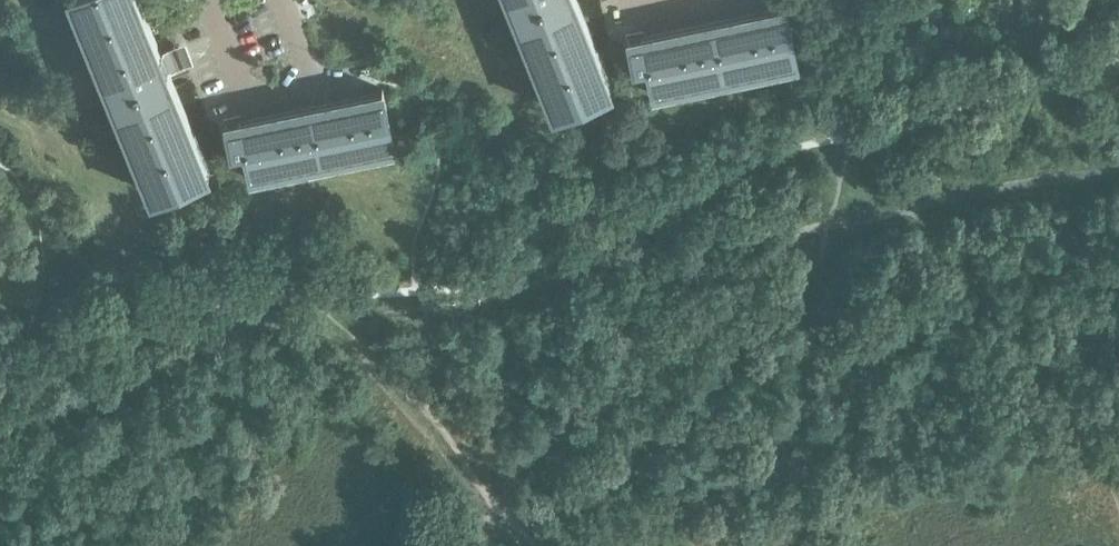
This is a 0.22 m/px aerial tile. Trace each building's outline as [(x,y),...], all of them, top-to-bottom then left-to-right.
[(140,0),(73,0),(151,192),(208,169),(168,69),(186,61),(179,44),(160,50),(140,0)] [(574,3),(573,0),(511,0),(554,108),(611,84),(611,82),(606,84),(574,3)] [(646,37),(645,31),(630,34),(637,65),(649,63),(653,78),(656,94),(658,93),(656,86),(795,58),(796,64),(798,64),(785,1),(783,1),(785,8),(646,37)] [(383,94),(244,122),(243,116),(228,119),(234,151),(247,148),(250,163),(253,179),(255,179),(254,170),(393,142),(395,149),(397,148),(383,87),(381,88),(383,94)]
